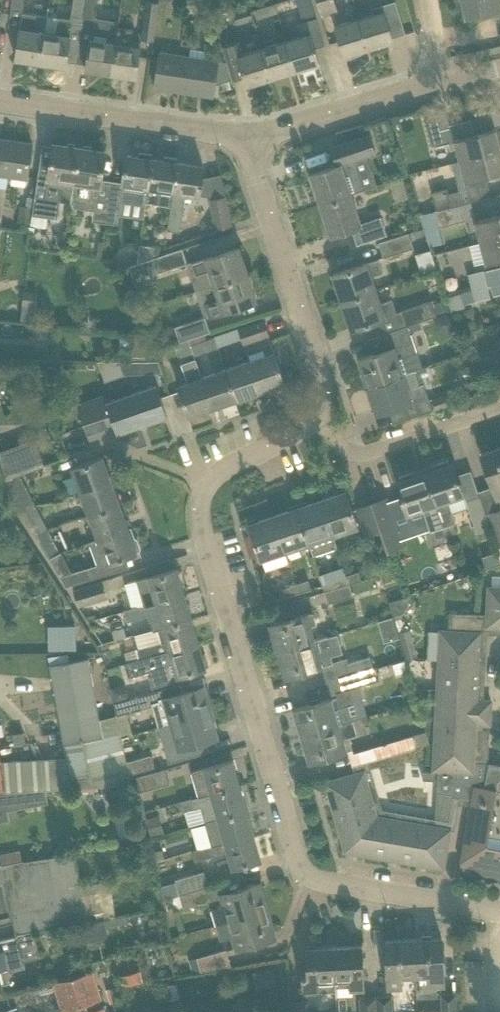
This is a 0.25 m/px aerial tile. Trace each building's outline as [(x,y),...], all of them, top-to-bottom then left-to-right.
[(81,30),(85,0),(73,0),(70,18),(68,28),(71,29),(81,30)] [(111,73),(118,26),(118,21),(95,16),(97,0),(85,0),(81,30),(80,38),(90,39),(85,69),(111,73)] [(153,39),(159,0),(145,0),(140,37),(153,39)] [(301,17),(314,13),(310,0),(296,0),(301,17)] [(321,16),(337,11),(334,0),(317,0),(321,16)] [(466,19),(499,11),(499,0),(461,0),(466,19)] [(274,3),(250,10),(253,19),(277,12),(274,3)] [(194,22),(210,25),(213,7),(198,4),(194,22)] [(250,10),(233,15),(236,24),(253,19),(250,10)] [(40,62),(45,31),(47,15),(22,11),(15,59),(40,62)] [(384,11),(359,18),(368,48),(393,40),(384,11)] [(45,31),(40,62),(65,66),(71,29),(68,28),(70,18),(59,17),(57,33),(45,31)] [(368,48),(359,18),(335,25),(344,55),(368,48)] [(300,34),(285,39),(295,70),(319,63),(306,21),(297,24),(300,34)] [(118,26),(111,73),(136,77),(140,45),(131,43),(132,29),(118,26)] [(285,39),(261,46),(270,77),(295,70),(285,39)] [(246,85),(270,77),(261,46),(242,52),(238,40),(222,45),(227,62),(232,79),(244,75),(246,85)] [(154,88),(183,92),(189,55),(160,50),(154,88)] [(189,55),(183,92),(213,97),(215,84),(216,77),(218,61),(218,59),(189,55)] [(216,77),(215,84),(232,79),(227,62),(218,61),(216,77)] [(441,101),(425,106),(428,114),(444,109),(441,101)] [(458,161),(499,150),(495,129),(453,140),(447,115),(428,120),(435,144),(448,141),(449,148),(455,147),(458,161)] [(310,174),(321,205),(352,194),(346,177),(349,175),(345,162),(374,152),(369,135),(332,147),(338,164),(310,174)] [(3,138),(0,157),(0,175),(27,179),(32,143),(3,138)] [(33,207),(32,214),(57,218),(62,181),(73,182),(74,182),(79,147),(76,147),(75,144),(68,143),(66,145),(53,144),(49,171),(39,169),(33,207)] [(82,148),(79,147),(74,182),(73,182),(71,204),(94,207),(94,213),(108,215),(112,188),(109,188),(110,180),(109,180),(109,182),(101,181),(105,151),(93,149),(91,146),(84,145),(82,148)] [(435,209),(436,210),(471,201),(466,181),(499,173),(499,150),(458,161),(461,173),(456,174),(460,190),(447,193),(446,188),(431,192),(435,209)] [(121,190),(112,188),(108,215),(118,216),(121,199),(146,202),(152,158),(152,154),(138,152),(137,156),(126,154),(121,190)] [(164,160),(152,158),(146,202),(158,204),(159,198),(172,200),(177,161),(177,158),(164,156),(164,160)] [(203,165),(177,161),(172,200),(168,227),(180,229),(186,193),(199,194),(203,165)] [(352,194),(321,205),(331,234),(351,227),(357,245),(386,235),(380,216),(361,222),(352,194)] [(210,199),(216,228),(231,225),(225,196),(210,199)] [(479,242),(499,237),(499,214),(475,220),(471,201),(436,210),(435,209),(433,210),(433,211),(437,226),(468,218),(470,230),(476,228),(479,242)] [(20,232),(28,233),(28,232),(29,232),(30,225),(32,214),(33,207),(19,204),(15,223),(17,223),(16,228),(20,228),(20,232)] [(433,211),(420,214),(430,246),(442,243),(437,226),(433,211)] [(378,242),(383,257),(413,247),(408,232),(378,242)] [(479,242),(484,264),(499,260),(499,237),(479,242)] [(139,243),(136,263),(154,257),(156,246),(139,243)] [(190,275),(196,291),(247,274),(238,247),(192,262),(195,273),(190,275)] [(136,263),(129,265),(136,287),(155,280),(158,273),(157,272),(186,262),(182,248),(154,257),(136,263)] [(333,273),(342,300),(377,289),(372,275),(382,272),(378,259),(333,273)] [(471,288),(486,284),(489,283),(499,280),(499,267),(468,275),(471,288)] [(247,274),(196,291),(201,306),(206,304),(209,315),(256,300),(247,274)] [(489,283),(492,295),(499,293),(499,280),(489,283)] [(486,284),(471,288),(474,299),(489,295),(486,284)] [(377,289),(342,300),(351,328),(396,313),(391,299),(381,302),(377,289)] [(23,291),(22,305),(35,307),(37,293),(23,291)] [(446,298),(448,302),(451,310),(464,305),(460,293),(446,298)] [(400,310),(405,326),(407,325),(451,310),(448,302),(433,307),(431,300),(400,310)] [(174,326),(179,341),(210,331),(205,316),(174,326)] [(263,320),(239,328),(242,338),(241,338),(243,344),(268,335),(263,320)] [(362,358),(370,384),(400,374),(412,370),(412,371),(414,370),(408,354),(416,351),(407,325),(405,326),(369,338),(374,353),(362,358)] [(239,328),(214,336),(218,346),(241,338),(242,338),(239,328)] [(130,355),(144,356),(146,333),(132,332),(130,355)] [(218,346),(214,336),(190,345),(193,355),(218,346)] [(274,352),(250,360),(250,362),(249,362),(259,390),(260,390),(261,391),(285,383),(274,352)] [(494,354),(471,360),(474,375),(498,369),(494,354)] [(212,408),(202,377),(195,358),(181,363),(188,382),(178,385),(188,416),(212,408)] [(147,360),(119,360),(124,371),(147,371),(147,360)] [(250,360),(226,368),(236,400),(261,391),(260,390),(259,390),(249,362),(250,362),(250,360)] [(48,367),(46,385),(57,386),(58,368),(48,367)] [(226,368),(202,377),(212,408),(236,400),(226,368)] [(400,374),(370,384),(367,385),(376,412),(389,408),(394,423),(432,410),(423,383),(417,385),(412,371),(412,370),(400,374)] [(155,384),(131,393),(141,424),(166,415),(155,384)] [(141,424),(131,393),(97,405),(95,399),(77,405),(89,438),(116,429),(118,432),(141,424)] [(430,400),(433,409),(450,403),(447,394),(430,400)] [(4,479),(18,473),(18,474),(43,465),(34,438),(0,450),(0,459),(4,479)] [(482,453),(497,500),(499,499),(499,447),(482,453)] [(70,468),(79,491),(111,480),(103,456),(70,468)] [(434,470),(424,473),(446,536),(456,533),(453,523),(455,522),(448,500),(462,495),(452,464),(449,464),(448,460),(432,465),(434,470)] [(446,536),(424,473),(415,476),(414,471),(399,476),(400,481),(398,482),(408,514),(422,509),(429,531),(431,530),(434,540),(446,536)] [(79,491),(87,515),(119,503),(111,480),(79,491)] [(14,489),(26,512),(36,507),(24,484),(14,489)] [(463,495),(476,532),(489,527),(485,514),(485,515),(477,490),(463,495)] [(346,491),(321,499),(332,534),(333,534),(357,525),(346,491)] [(383,539),(386,550),(403,545),(387,496),(370,501),(380,530),(383,539)] [(321,499),(297,508),(308,542),(312,555),(337,546),(333,534),(332,534),(321,499)] [(355,506),(365,535),(380,530),(370,501),(355,506)] [(87,515),(96,539),(128,527),(119,503),(87,515)] [(26,512),(37,534),(47,529),(36,507),(26,512)] [(487,514),(498,546),(496,546),(499,559),(499,507),(487,512),(487,514)] [(297,508),(273,516),(284,550),(308,542),(297,508)] [(284,550),(273,516),(249,524),(261,558),(284,550)] [(128,527),(96,539),(89,541),(98,566),(137,552),(137,551),(139,550),(140,547),(137,538),(134,537),(130,527),(128,527)] [(47,529),(37,534),(50,557),(59,551),(47,529)] [(88,579),(84,567),(59,575),(65,585),(88,579)] [(136,580),(143,605),(184,593),(177,568),(136,580)] [(358,571),(346,575),(349,584),(361,580),(361,579),(358,571)] [(471,574),(466,576),(469,586),(475,584),(471,574)] [(322,582),(325,591),(336,587),(349,584),(346,575),(322,582)] [(106,597),(101,580),(73,589),(78,605),(106,597)] [(308,580),(295,584),(297,592),(310,588),(308,580)] [(297,592),(295,584),(284,587),(286,595),(297,592)] [(352,594),(349,584),(336,587),(325,591),(328,602),(352,594)] [(499,626),(499,585),(489,585),(487,614),(487,625),(499,626)] [(157,627),(191,618),(184,593),(143,605),(137,606),(136,605),(124,609),(127,620),(157,612),(161,626),(157,627)] [(406,596),(389,602),(393,616),(393,619),(400,617),(408,602),(406,596)] [(270,624),(278,650),(315,639),(311,625),(316,624),(312,612),(270,624)] [(448,623),(458,624),(458,612),(449,612),(448,623)] [(458,624),(467,624),(468,613),(458,612),(458,624)] [(467,624),(477,625),(478,613),(468,613),(467,624)] [(477,625),(487,625),(487,614),(478,613),(477,625)] [(136,648),(138,658),(198,641),(191,618),(157,627),(161,641),(136,648)] [(408,629),(397,632),(399,637),(404,658),(415,655),(408,629)] [(438,630),(436,659),(486,661),(487,633),(438,630)] [(315,639),(278,650),(285,677),(328,664),(324,652),(331,650),(327,636),(315,640),(315,639)] [(209,666),(205,653),(202,654),(198,641),(138,658),(139,659),(127,663),(130,675),(128,676),(128,677),(150,671),(151,677),(148,678),(151,688),(180,680),(178,675),(209,666)] [(348,662),(351,675),(373,668),(369,656),(348,662)] [(88,658),(49,665),(72,786),(131,782),(116,715),(99,718),(88,658)] [(436,659),(435,688),(483,690),(484,690),(486,661),(436,659)] [(373,668),(351,675),(355,686),(376,680),(373,668)] [(152,705),(158,726),(209,712),(202,687),(182,693),(164,698),(165,701),(152,705)] [(492,724),(493,700),(491,700),(491,698),(484,698),(484,690),(483,690),(435,688),(431,770),(480,772),(483,723),(492,724)] [(128,698),(114,702),(117,715),(126,712),(140,708),(136,696),(128,698)] [(295,708),(302,735),(352,720),(348,704),(340,707),(337,696),(295,708)] [(209,712),(158,726),(162,741),(173,739),(175,746),(127,760),(129,773),(181,758),(178,748),(217,737),(209,712)] [(348,750),(352,766),(368,762),(368,761),(429,743),(425,731),(353,752),(349,736),(356,734),(352,720),(302,735),(310,761),(348,750)] [(24,742),(23,731),(12,733),(14,744),(24,742)] [(0,760),(0,791),(44,789),(39,757),(0,760)] [(191,772),(198,796),(239,784),(232,760),(191,772)] [(326,782),(332,805),(370,794),(363,772),(370,770),(368,762),(352,766),(354,774),(326,782)] [(461,862),(460,870),(499,877),(499,764),(488,762),(485,786),(462,785),(459,803),(468,805),(458,862),(461,862)] [(169,782),(165,768),(136,776),(140,791),(169,782)] [(198,796),(204,821),(246,809),(239,784),(198,796)] [(44,789),(0,791),(0,821),(9,819),(7,809),(48,800),(46,789),(44,789)] [(435,790),(435,797),(451,800),(452,793),(435,790)] [(332,805),(345,851),(376,816),(370,794),(332,805)] [(179,801),(182,811),(194,808),(192,797),(179,801)] [(435,797),(434,804),(449,806),(451,800),(435,797)] [(434,804),(434,811),(448,813),(449,806),(434,804)] [(253,833),(246,809),(204,821),(211,845),(253,833)] [(448,813),(434,811),(434,817),(447,819),(448,813)] [(158,815),(146,818),(151,836),(163,832),(158,815)] [(345,851),(391,858),(398,820),(376,816),(345,851)] [(391,858),(416,863),(423,824),(398,820),(391,858)] [(423,824),(416,863),(443,867),(450,829),(423,824)] [(206,847),(189,851),(192,859),(195,858),(196,860),(212,855),(213,857),(226,853),(230,867),(261,859),(253,833),(211,845),(206,847)] [(16,936),(33,932),(33,930),(85,920),(115,915),(109,880),(80,885),(74,851),(11,862),(1,863),(1,860),(0,860),(0,924),(8,923),(7,922),(13,921),(16,936)] [(0,853),(0,855),(1,860),(1,863),(11,862),(9,851),(0,853)] [(174,878),(178,893),(207,885),(203,870),(174,878)] [(211,908),(215,925),(267,910),(259,883),(218,895),(221,905),(211,908)] [(207,885),(178,893),(182,907),(211,899),(207,885)] [(178,893),(169,896),(172,908),(181,905),(178,893)] [(267,910),(215,925),(219,939),(230,936),(234,949),(275,937),(267,910)] [(86,926),(91,942),(108,937),(103,921),(86,926)] [(16,936),(0,939),(0,969),(8,967),(8,966),(23,962),(23,960),(39,956),(33,932),(16,936)] [(442,937),(413,938),(415,976),(428,975),(429,986),(444,985),(442,937)] [(415,976),(413,938),(386,940),(388,988),(402,987),(402,977),(415,976)] [(362,945),(334,946),(335,986),(348,986),(349,991),(364,990),(362,945)] [(335,986),(334,946),(306,947),(308,975),(303,975),(304,993),(319,992),(319,987),(335,986)] [(189,959),(193,973),(230,962),(226,948),(189,959)] [(272,968),(252,972),(255,986),(275,983),(272,968)] [(52,982),(61,1011),(105,1011),(102,1005),(89,1009),(87,1002),(101,998),(93,970),(52,982)] [(140,971),(121,976),(124,986),(143,981),(140,971)] [(442,1011),(457,1011),(456,992),(441,993),(442,1011)] [(376,996),(376,1011),(392,1011),(391,995),(376,996)] [(376,996),(358,997),(359,1011),(376,1011),(376,996)] [(292,1011),(309,1011),(308,999),(291,1000),(292,1011)]
